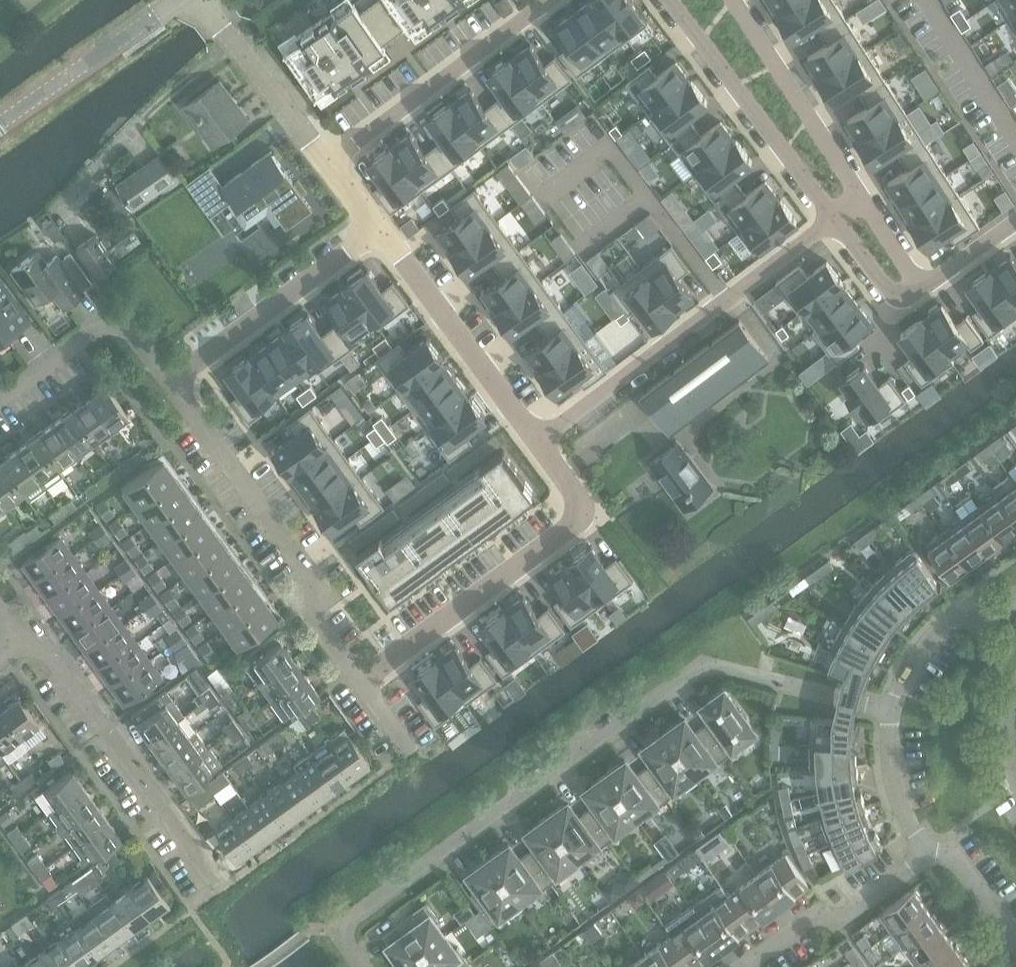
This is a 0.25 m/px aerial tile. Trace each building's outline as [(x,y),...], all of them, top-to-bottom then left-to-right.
[(360,11),(383,43),(407,26),(389,0),(375,0),(360,11)] [(407,26),(410,31),(427,19),(431,24),(441,16),(448,12),(465,0),(389,0),(407,26)] [(608,53),(627,38),(599,0),(590,0),(577,10),(608,53)] [(627,38),(648,23),(630,0),(599,0),(627,38)] [(780,15),(804,0),(772,0),(781,13),(780,14),(780,15)] [(780,15),(794,36),(815,23),(821,33),(846,17),(835,0),(804,0),(780,15)] [(871,2),(878,12),(886,6),(882,0),(874,0),(871,2)] [(1008,20),(1015,14),(1015,0),(995,0),(1008,20)] [(301,39),(284,51),(316,96),(333,85),(336,90),(337,89),(347,82),(354,77),(362,72),(370,66),(372,65),(373,64),(369,59),(386,48),(383,43),(360,11),(354,2),(337,14),(334,9),(298,34),(301,39)] [(958,24),(967,18),(960,7),(951,13),(958,24)] [(577,75),(608,53),(577,10),(556,25),(571,44),(560,52),(577,75)] [(1008,20),(1015,33),(1015,14),(1008,20)] [(846,17),(821,33),(828,43),(808,56),(821,76),(820,77),(821,78),(866,48),(846,17)] [(972,25),(967,18),(958,24),(962,31),(972,25)] [(510,57),(511,59),(536,93),(542,101),(573,78),(565,68),(555,55),(545,63),(530,44),(511,58),(510,57)] [(638,53),(645,62),(652,57),(645,48),(638,53)] [(866,48),(821,78),(834,99),(855,85),(862,95),(886,80),(866,48)] [(645,62),(638,53),(631,58),(638,67),(645,62)] [(997,56),(985,64),(992,74),(1003,66),(997,56)] [(510,57),(489,73),(504,93),(494,100),(512,123),(542,101),(536,93),(511,59),(510,57)] [(627,82),(650,113),(692,80),(691,80),(676,61),(657,75),(649,65),(627,82)] [(926,69),(921,72),(934,92),(939,89),(926,69)] [(220,80),(185,105),(213,144),(248,119),(220,80)] [(692,80),(650,113),(672,142),(695,125),(688,116),(708,101),(692,80)] [(886,80),(862,95),(868,106),(848,118),(861,139),(860,139),(861,140),(906,111),(886,80)] [(451,101),(450,101),(483,145),(512,123),(494,100),(485,107),(471,88),(451,102),(451,101)] [(1005,97),(1011,105),(1015,102),(1015,93),(1015,91),(1005,97)] [(450,101),(429,117),(444,137),(435,144),(452,167),(483,145),(450,101)] [(906,111),(861,140),(875,161),(896,148),(902,158),(926,142),(919,131),(906,111)] [(932,122),(919,131),(926,142),(944,131),(937,119),(932,122)] [(695,125),(672,142),(694,172),(737,140),(736,139),(735,140),(721,120),(702,135),(695,125)] [(623,133),(616,138),(639,168),(652,157),(636,137),(643,131),(637,122),(623,133)] [(623,133),(616,124),(610,129),(616,138),(623,133)] [(391,145),(390,146),(422,189),(432,182),(452,167),(435,144),(425,151),(411,132),(391,146),(391,145)] [(737,140),(694,172),(717,202),(740,185),(732,175),(752,160),(737,140)] [(974,140),(963,146),(971,157),(981,151),(974,140)] [(908,168),(888,181),(902,202),(947,174),(926,142),(902,158),(908,168)] [(390,146),(369,161),(384,181),(374,189),(385,204),(391,212),(422,189),(390,146)] [(287,227),(313,209),(271,151),(221,187),(208,169),(211,167),(210,166),(187,183),(211,216),(234,199),(248,218),(269,202),(287,227)] [(981,151),(971,158),(975,165),(985,158),(981,151)] [(177,179),(160,154),(118,182),(134,207),(177,179)] [(507,182),(517,174),(514,171),(509,163),(498,171),(507,182)] [(904,205),(901,206),(906,214),(909,213),(915,221),(914,222),(914,223),(960,194),(947,174),(902,202),(904,205)] [(740,185),(717,202),(739,232),(782,199),(781,198),(780,199),(766,180),(747,194),(740,185)] [(451,222),(440,230),(454,249),(453,250),(455,252),(499,220),(475,188),(470,192),(452,205),(459,216),(458,217),(451,222)] [(528,211),(538,203),(532,194),(521,201),(528,211)] [(960,194),(914,223),(928,244),(949,231),(956,242),(980,226),(960,194)] [(443,197),(433,205),(440,214),(450,206),(443,197)] [(782,199),(739,232),(754,252),(797,220),(782,199)] [(686,208),(675,216),(683,227),(693,219),(686,208)] [(412,217),(400,226),(409,237),(420,228),(412,217)] [(499,220),(455,252),(469,271),(470,271),(489,256),(497,267),(521,250),(499,220)] [(98,232),(102,238),(100,240),(105,248),(110,245),(105,237),(116,230),(111,222),(98,232)] [(141,242),(133,231),(106,250),(114,261),(141,242)] [(75,247),(95,275),(115,261),(114,261),(106,250),(105,248),(100,240),(95,234),(75,247)] [(672,244),(640,268),(673,311),(675,310),(674,309),(693,294),(679,275),(690,267),(672,244)] [(570,246),(560,253),(566,261),(576,253),(570,246)] [(487,288),(484,290),(498,309),(497,310),(499,312),(543,280),(521,250),(497,267),(503,276),(487,288)] [(715,250),(706,257),(713,267),(722,260),(715,250)] [(599,251),(588,259),(598,273),(609,264),(599,251)] [(83,292),(81,290),(91,283),(70,253),(60,260),(56,255),(45,263),(36,252),(11,269),(35,302),(50,291),(62,307),(83,292)] [(989,269),(1015,306),(1015,263),(1011,255),(991,269),(990,268),(989,269)] [(799,264),(776,282),(799,312),(842,280),(828,260),(807,275),(799,264)] [(350,281),(347,283),(379,327),(394,316),(410,304),(393,281),(382,288),(368,268),(364,271),(361,268),(348,278),(350,281)] [(640,268),(611,290),(617,298),(624,308),(625,310),(628,313),(639,306),(654,326),(673,311),(640,268)] [(969,284),(983,304),(973,312),(990,335),(1015,316),(1015,306),(989,269),(969,284)] [(543,280),(499,312),(513,331),(517,328),(533,316),(541,327),(565,310),(543,280)] [(842,280),(799,312),(800,314),(804,311),(817,328),(813,331),(814,332),(856,300),(842,282),(843,281),(842,280)] [(29,321),(0,281),(0,342),(29,321)] [(347,285),(327,299),(342,318),(332,325),(349,349),(361,340),(359,336),(375,324),(378,328),(379,327),(347,283),(346,284),(347,285)] [(617,298),(606,307),(613,317),(624,308),(617,298)] [(856,300),(814,332),(837,362),(860,345),(852,334),(871,320),(856,300)] [(922,318),(921,318),(953,362),(954,361),(951,357),(968,345),(971,348),(984,339),(967,315),(956,323),(942,304),(939,307),(937,304),(929,310),(931,312),(923,319),(922,318)] [(532,347),(528,350),(542,369),(541,370),(543,372),(586,340),(565,310),(541,327),(547,336),(532,347)] [(625,310),(616,317),(621,323),(630,317),(628,313),(625,310)] [(308,312),(287,327),(319,371),(349,349),(332,325),(322,332),(308,312)] [(921,318),(901,333),(916,353),(905,361),(923,385),(953,362),(921,318)] [(671,432),(769,358),(739,320),(641,394),(645,400),(671,432)] [(783,325),(776,330),(783,339),(790,334),(783,325)] [(287,329),(269,342),(297,381),(315,368),(318,371),(319,371),(287,327),(286,328),(287,329)] [(400,341),(376,359),(400,390),(442,359),(443,358),(428,337),(418,344),(416,346),(407,352),(400,341)] [(586,340),(543,372),(557,391),(577,377),(581,382),(585,387),(586,386),(608,370),(586,340)] [(250,355),(249,355),(274,391),(278,395),(279,394),(276,390),(293,378),(296,382),(297,381),(269,342),(250,356),(250,355)] [(990,342),(982,348),(989,358),(990,359),(998,353),(998,352),(990,342)] [(368,365),(376,359),(380,356),(376,350),(364,359),(368,365)] [(239,362),(228,370),(243,390),(232,398),(237,404),(243,412),(249,420),(250,422),(262,412),(260,408),(268,402),(278,395),(274,391),(249,355),(239,362)] [(442,359),(400,390),(414,409),(456,378),(442,359)] [(864,363),(843,378),(851,390),(848,393),(856,405),(860,402),(874,422),(906,399),(889,376),(879,383),(864,363)] [(807,366),(800,372),(808,384),(816,378),(807,366)] [(456,378),(414,409),(428,429),(472,397),(470,395),(469,396),(456,378)] [(909,383),(902,389),(909,398),(916,393),(909,383)] [(339,404),(350,396),(341,384),(330,392),(339,404)] [(128,416),(105,385),(87,398),(112,433),(119,428),(116,424),(128,416)] [(311,385),(304,390),(310,399),(317,394),(311,385)] [(925,387),(917,393),(925,404),(926,405),(934,400),(933,399),(925,387)] [(304,390),(297,395),(303,404),(310,399),(304,390)] [(369,396),(362,401),(369,411),(376,406),(369,396)] [(472,397),(428,429),(450,459),(473,442),(472,440),(473,440),(466,431),(486,416),(472,397)] [(112,433),(87,398),(69,410),(92,442),(103,433),(106,438),(112,433)] [(293,435),(275,449),(291,470),(334,438),(311,406),(288,423),(295,434),(293,435)] [(92,442),(69,410),(52,423),(78,459),(84,454),(81,450),(92,442)] [(386,420),(377,426),(381,433),(391,426),(386,420)] [(78,459),(52,423),(34,436),(57,467),(68,459),(72,463),(78,459)] [(841,431),(851,444),(857,452),(874,440),(867,430),(861,435),(852,423),(841,431)] [(377,426),(367,433),(372,440),(381,433),(377,426)] [(391,426),(381,433),(386,440),(396,433),(391,426)] [(381,433),(372,440),(377,447),(386,440),(381,433)] [(493,435),(486,439),(493,449),(500,445),(493,435)] [(1007,442),(1001,435),(989,443),(994,451),(1007,442)] [(34,436),(17,449),(46,488),(63,475),(57,467),(34,436)] [(334,438),(291,470),(292,469),(306,488),(349,457),(334,438)] [(486,439),(480,444),(487,454),(493,449),(486,439)] [(678,442),(651,462),(685,507),(712,487),(678,442)] [(976,452),(982,460),(994,451),(989,443),(976,452)] [(480,444),(474,449),(481,458),(487,454),(480,444)] [(146,456),(141,448),(129,456),(135,464),(146,456)] [(0,461),(0,462),(22,492),(28,500),(46,488),(17,449),(0,461)] [(380,536),(357,553),(391,599),(535,493),(503,449),(480,466),(485,473),(386,545),(380,536)] [(474,449),(468,453),(475,463),(481,458),(474,449)] [(118,477),(124,472),(135,464),(129,456),(112,469),(118,477)] [(349,457),(306,488),(319,506),(318,507),(319,509),(363,477),(349,457)] [(463,457),(457,461),(464,471),(470,466),(463,457)] [(236,646),(254,633),(277,617),(162,458),(121,488),(236,646)] [(972,468),(966,460),(954,469),(960,477),(972,468)] [(457,461),(451,466),(458,475),(464,471),(457,461)] [(11,500),(22,492),(0,462),(0,499),(8,509),(14,505),(11,500)] [(451,466),(444,470),(451,480),(458,475),(451,466)] [(118,477),(112,469),(94,482),(100,489),(118,477)] [(941,478),(947,486),(960,477),(954,469),(941,478)] [(444,470),(438,475),(445,484),(451,480),(444,470)] [(408,474),(401,480),(408,490),(414,485),(415,484),(408,474)] [(1015,480),(1011,474),(993,487),(997,492),(1015,518),(1015,481),(1015,480)] [(438,475),(432,479),(439,489),(445,484),(438,475)] [(363,477),(319,509),(333,528),(351,515),(354,513),(361,524),(364,522),(370,517),(377,512),(383,508),(385,507),(363,477)] [(432,479),(426,484),(433,494),(439,489),(432,479)] [(84,489),(89,497),(100,489),(94,482),(84,489)] [(426,484),(420,488),(427,498),(433,494),(426,484)] [(937,493),(931,485),(919,494),(924,502),(937,493)] [(415,492),(409,496),(416,506),(422,502),(415,492)] [(997,492),(980,505),(1005,539),(1012,534),(1012,535),(1015,532),(1015,518),(997,492)] [(906,503),(912,511),(924,502),(919,494),(906,503)] [(409,496),(402,501),(409,511),(416,506),(409,496)] [(76,507),(70,499),(59,507),(65,515),(76,507)] [(109,507),(104,499),(95,506),(100,513),(109,507)] [(402,501),(396,506),(403,515),(409,511),(402,501)] [(1005,539),(980,505),(962,517),(988,553),(998,545),(997,544),(1005,539)] [(396,506),(390,510),(397,520),(403,515),(396,506)] [(48,515),(54,523),(65,515),(59,507),(48,515)] [(106,521),(115,514),(109,507),(100,513),(106,521)] [(390,510),(384,515),(391,524),(397,520),(390,510)] [(384,515),(378,519),(385,529),(391,524),(384,515)] [(123,525),(117,517),(108,524),(113,531),(123,525)] [(988,553),(962,517),(945,530),(970,564),(977,559),(977,560),(988,553)] [(100,523),(88,532),(93,539),(105,531),(100,523)] [(373,523),(367,527),(374,537),(380,532),(373,523)] [(883,532),(878,524),(866,532),(872,540),(883,532)] [(36,525),(25,533),(30,541),(31,540),(42,533),(36,525)] [(128,533),(123,525),(113,531),(119,539),(128,533)] [(367,527),(360,532),(367,541),(374,537),(367,527)] [(963,570),(962,570),(970,564),(945,530),(927,543),(952,578),(963,570)] [(23,531),(5,544),(12,553),(30,541),(25,533),(23,531)] [(99,547),(111,538),(105,531),(93,539),(99,547)] [(360,532),(354,536),(361,546),(367,541),(360,532)] [(855,540),(860,548),(872,540),(866,532),(855,540)] [(130,534),(121,541),(126,548),(135,542),(130,534)] [(60,536),(21,564),(34,583),(73,554),(60,536)] [(354,536),(348,541),(355,551),(361,546),(354,536)] [(141,550),(135,542),(126,548),(132,556),(141,550)] [(591,545),(571,559),(602,603),(633,580),(616,557),(606,565),(591,545)] [(914,549),(893,565),(919,595),(925,590),(928,594),(928,595),(942,586),(941,585),(940,586),(914,549)] [(142,552),(133,559),(138,566),(147,559),(142,552)] [(47,600),(85,572),(73,554),(34,583),(47,600)] [(125,558),(113,567),(119,574),(131,565),(125,558)] [(154,567),(147,559),(138,566),(144,574),(154,567)] [(570,561),(551,575),(565,595),(554,602),(572,626),(602,603),(571,559),(570,560),(570,561)] [(835,567),(829,559),(817,567),(823,575),(835,567)] [(885,572),(875,582),(909,614),(918,604),(917,603),(914,600),(919,595),(893,565),(887,559),(880,566),(885,572)] [(132,591),(144,582),(131,565),(119,574),(124,582),(125,581),(132,591)] [(811,583),(811,584),(823,575),(817,567),(789,588),(794,595),(811,583)] [(155,570),(146,576),(151,584),(161,577),(155,570)] [(59,617),(98,589),(85,572),(47,600),(59,617)] [(166,585),(161,577),(151,584),(157,591),(166,585)] [(875,582),(858,602),(890,626),(895,620),(898,623),(899,624),(909,614),(875,582)] [(164,602),(173,595),(168,587),(159,594),(164,602)] [(72,635),(111,607),(98,589),(59,617),(72,635)] [(137,614),(144,609),(156,601),(150,593),(138,602),(132,607),(137,614)] [(852,611),(844,623),(884,647),(891,635),(890,635),(886,633),(890,626),(858,602),(857,603),(845,594),(831,614),(841,620),(849,608),(852,611)] [(179,602),(177,599),(173,595),(164,602),(170,609),(179,602)] [(504,608),(503,609),(535,653),(566,630),(548,607),(538,614),(524,595),(505,609),(504,608)] [(778,608),(772,600),(760,608),(766,616),(778,608)] [(162,623),(169,618),(156,601),(144,609),(150,617),(154,613),(162,623)] [(177,618),(186,612),(181,604),(171,611),(177,618)] [(85,652),(124,624),(111,607),(72,635),(85,652)] [(748,617),(754,625),(766,616),(760,608),(748,617)] [(503,609),(482,624),(497,644),(487,652),(504,675),(535,653),(503,609)] [(186,612),(177,618),(182,626),(192,620),(186,612)] [(199,630),(193,622),(184,629),(190,636),(199,630)] [(832,646),(838,649),(868,662),(872,655),(876,658),(877,659),(884,647),(844,623),(832,646)] [(97,670),(136,642),(124,624),(85,652),(97,670)] [(176,629),(164,637),(169,644),(181,636),(176,629)] [(204,637),(199,630),(190,636),(195,644),(204,637)] [(275,634),(261,644),(244,657),(239,660),(258,685),(293,659),(275,634)] [(174,651),(186,643),(181,636),(169,644),(174,651)] [(576,638),(565,646),(573,657),(584,650),(583,648),(576,638)] [(212,648),(206,640),(197,647),(203,654),(212,648)] [(110,687),(149,659),(136,642),(97,670),(110,687)] [(436,658),(435,659),(467,702),(498,680),(481,656),(470,664),(456,645),(437,659),(436,658)] [(216,655),(212,648),(203,654),(207,661),(216,655)] [(868,662),(838,649),(828,672),(865,685),(866,686),(871,671),(870,671),(865,670),(868,662)] [(123,705),(162,677),(149,659),(110,687),(123,705)] [(270,701),(270,702),(270,703),(306,677),(293,659),(258,685),(270,701)] [(435,659),(415,674),(429,694),(419,702),(436,725),(449,716),(443,708),(460,695),(466,703),(467,702),(435,659)] [(283,720),(292,714),(319,694),(306,677),(270,703),(283,720)] [(204,700),(213,693),(208,686),(199,693),(198,693),(193,697),(198,705),(204,701),(204,700)] [(704,705),(714,718),(704,725),(727,756),(742,745),(740,741),(754,731),(733,703),(735,702),(724,688),(709,699),(711,701),(704,705)] [(140,709),(131,716),(136,723),(149,741),(184,715),(166,690),(140,709)] [(229,705),(239,698),(233,690),(224,697),(229,705)] [(765,691),(763,699),(773,702),(775,693),(765,691)] [(15,693),(0,704),(0,713),(27,749),(45,735),(38,725),(15,693)] [(212,706),(219,715),(225,710),(213,693),(204,700),(204,701),(209,708),(212,706)] [(312,707),(305,712),(312,722),(319,716),(312,707)] [(246,708),(237,715),(242,723),(252,716),(246,708)] [(312,722),(305,712),(298,717),(305,727),(312,722)] [(0,713),(0,752),(4,757),(8,762),(27,749),(0,713)] [(184,716),(184,715),(149,741),(161,757),(195,732),(184,716)] [(247,729),(257,722),(252,716),(242,723),(247,729)] [(812,717),(810,743),(850,744),(850,736),(855,736),(855,737),(856,737),(858,722),(857,722),(812,717)] [(232,719),(223,727),(228,734),(238,727),(232,719)] [(708,764),(711,768),(727,756),(704,725),(695,732),(686,719),(680,723),(678,721),(664,731),(695,774),(708,764)] [(233,741),(243,734),(238,727),(228,734),(233,741)] [(780,727),(770,727),(770,743),(780,743),(780,727)] [(343,728),(331,737),(326,736),(324,738),(351,776),(368,763),(343,728)] [(279,731),(272,736),(279,745),(286,740),(279,731)] [(646,748),(655,760),(646,768),(668,799),(684,787),(681,783),(695,774),(664,731),(651,741),(652,743),(646,748)] [(209,747),(207,748),(195,732),(161,757),(173,774),(209,747)] [(279,745),(272,736),(265,741),(272,751),(279,745)] [(309,752),(334,788),(351,776),(324,738),(323,738),(325,741),(309,752)] [(770,757),(780,757),(780,743),(770,743),(770,757)] [(810,743),(811,769),(818,768),(857,764),(856,751),(855,751),(850,752),(850,744),(810,743)] [(173,774),(185,791),(213,770),(221,764),(209,747),(173,774)] [(64,760),(58,752),(47,760),(53,768),(64,760)] [(292,764),(318,800),(334,788),(309,752),(292,764)] [(246,754),(239,760),(246,769),(253,764),(246,754)] [(239,760),(232,765),(239,774),(246,769),(239,760)] [(650,806),(652,810),(668,799),(646,768),(637,774),(627,761),(621,765),(620,763),(606,773),(636,816),(650,806)] [(292,765),(297,771),(281,783),(301,811),(318,800),(292,764),(292,765)] [(859,778),(857,764),(818,768),(822,793),(854,786),(853,778),(858,778),(859,778)] [(35,797),(47,814),(48,813),(49,814),(84,788),(71,770),(35,797)] [(37,779),(31,772),(20,780),(26,787),(37,779)] [(594,785),(588,790),(597,803),(587,810),(610,841),(626,829),(623,825),(636,816),(606,773),(592,783),(594,785)] [(213,778),(206,783),(213,793),(220,788),(213,778)] [(10,788),(15,795),(26,787),(20,780),(10,788)] [(213,793),(206,783),(189,796),(197,808),(214,795),(213,793)] [(264,795),(285,823),(301,811),(281,783),(264,795)] [(779,787),(782,801),(791,799),(788,785),(779,787)] [(822,793),(828,817),(866,805),(862,792),(860,792),(861,792),(856,794),(854,786),(822,793)] [(55,828),(58,832),(96,805),(84,788),(49,814),(56,824),(55,825),(55,828)] [(248,807),(268,835),(285,823),(264,795),(248,807)] [(785,815),(789,829),(798,827),(794,813),(794,812),(797,811),(800,809),(803,805),(804,800),(804,796),(791,799),(782,801),(785,815)] [(569,803),(563,808),(561,805),(548,815),(578,858),(591,848),(594,852),(610,841),(587,810),(578,816),(569,803)] [(726,818),(733,814),(726,804),(719,809),(726,818)] [(64,835),(73,846),(108,821),(96,805),(58,832),(59,834),(63,835),(64,835)] [(821,819),(831,843),(867,827),(864,819),(869,818),(870,818),(866,805),(828,817),(821,819)] [(231,819),(252,847),(268,835),(248,807),(231,819)] [(6,810),(0,814),(0,823),(3,827),(13,819),(6,810)] [(535,827),(529,832),(539,845),(529,852),(551,883),(567,871),(565,867),(578,858),(548,815),(534,825),(535,827)] [(214,831),(235,860),(252,847),(231,819),(214,831)] [(91,858),(92,859),(120,838),(108,821),(73,846),(80,857),(79,858),(79,862),(82,865),(91,858)] [(690,829),(697,839),(705,833),(698,823),(690,829)] [(17,826),(7,833),(13,840),(22,833),(17,826)] [(789,829),(794,844),(799,857),(808,853),(802,840),(798,827),(789,829)] [(867,827),(831,843),(843,866),(882,844),(883,845),(884,845),(876,830),(874,831),(875,831),(871,834),(867,827)] [(31,845),(27,840),(22,833),(13,840),(21,852),(31,845)] [(705,842),(696,848),(702,857),(704,860),(713,854),(705,842)] [(520,900),(533,890),(536,894),(551,883),(529,852),(520,858),(511,845),(505,850),(503,848),(489,858),(520,900)] [(675,845),(664,853),(669,860),(679,852),(675,845)] [(702,857),(696,848),(668,869),(674,878),(702,857)] [(106,856),(113,866),(120,860),(113,851),(106,856)] [(27,860),(31,865),(36,872),(46,866),(37,853),(27,860)] [(816,865),(814,866),(808,853),(799,857),(805,870),(815,882),(821,879),(816,865)] [(810,886),(786,854),(757,875),(781,907),(810,886)] [(509,913),(506,910),(520,900),(489,858),(476,868),(477,870),(471,874),(480,887),(470,894),(493,925),(509,913)] [(102,873),(95,863),(88,869),(95,878),(102,873)] [(50,873),(51,872),(46,866),(36,872),(41,879),(49,890),(57,883),(50,873)] [(81,874),(88,883),(95,878),(88,869),(81,874)] [(675,883),(666,870),(642,887),(651,900),(675,883)] [(167,903),(147,875),(128,888),(148,916),(153,913),(156,916),(170,907),(167,903)] [(781,907),(757,875),(729,895),(753,927),(781,907)] [(602,888),(611,901),(625,892),(615,879),(602,888)] [(729,895),(722,885),(694,905),(725,948),(753,927),(729,895)] [(148,916),(128,888),(111,901),(131,929),(148,916)] [(915,888),(879,914),(892,931),(927,906),(922,898),(915,888)] [(67,898),(60,889),(53,894),(60,904),(67,898)] [(645,900),(638,890),(628,897),(635,907),(645,900)] [(46,899),(53,909),(60,904),(53,894),(46,899)] [(94,914),(113,941),(131,929),(111,901),(94,914)] [(395,950),(393,952),(403,966),(445,935),(435,922),(439,919),(427,903),(396,925),(403,935),(390,944),(395,950)] [(112,949),(109,945),(113,941),(94,914),(88,905),(70,918),(96,954),(99,958),(112,949)] [(476,913),(471,905),(463,911),(468,918),(476,913)] [(673,935),(696,966),(698,966),(725,948),(694,905),(666,926),(673,935)] [(933,912),(932,913),(927,906),(892,931),(904,947),(939,922),(933,912)] [(481,909),(469,919),(478,931),(490,922),(481,909)] [(575,916),(580,923),(589,916),(585,909),(575,916)] [(612,911),(600,919),(608,930),(619,921),(612,911)] [(32,924),(25,914),(18,919),(25,929),(32,924)] [(53,931),(59,939),(79,966),(96,954),(70,918),(53,931)] [(11,924),(18,934),(25,929),(18,919),(11,924)] [(594,921),(584,929),(591,940),(602,932),(594,921)] [(945,931),(946,931),(939,922),(904,947),(916,964),(921,960),(951,939),(945,931)] [(555,933),(548,938),(553,944),(559,939),(555,933)] [(865,934),(857,940),(865,950),(872,945),(865,934)] [(470,962),(458,946),(454,949),(445,935),(403,966),(404,966),(462,966),(470,962)] [(652,966),(696,966),(673,935),(644,956),(652,966)] [(59,939),(41,952),(52,966),(78,966),(79,966),(59,939)] [(494,944),(499,952),(507,946),(502,939),(494,944)] [(956,946),(951,939),(921,960),(926,966),(946,966),(963,955),(957,945),(956,946)] [(555,951),(562,960),(569,955),(562,945),(555,951)] [(853,945),(845,951),(851,960),(859,954),(853,945)] [(873,961),(880,956),(872,945),(865,950),(873,961)] [(521,964),(525,961),(528,959),(522,950),(514,955),(521,964)] [(553,951),(538,962),(531,966),(554,966),(561,962),(553,951)] [(41,952),(23,964),(25,966),(52,966),(41,952)] [(866,963),(859,954),(851,960),(857,966),(860,966),(866,963)] [(946,966),(971,966),(969,964),(970,964),(963,955),(946,966)] [(644,956),(629,966),(652,966),(644,956)]
